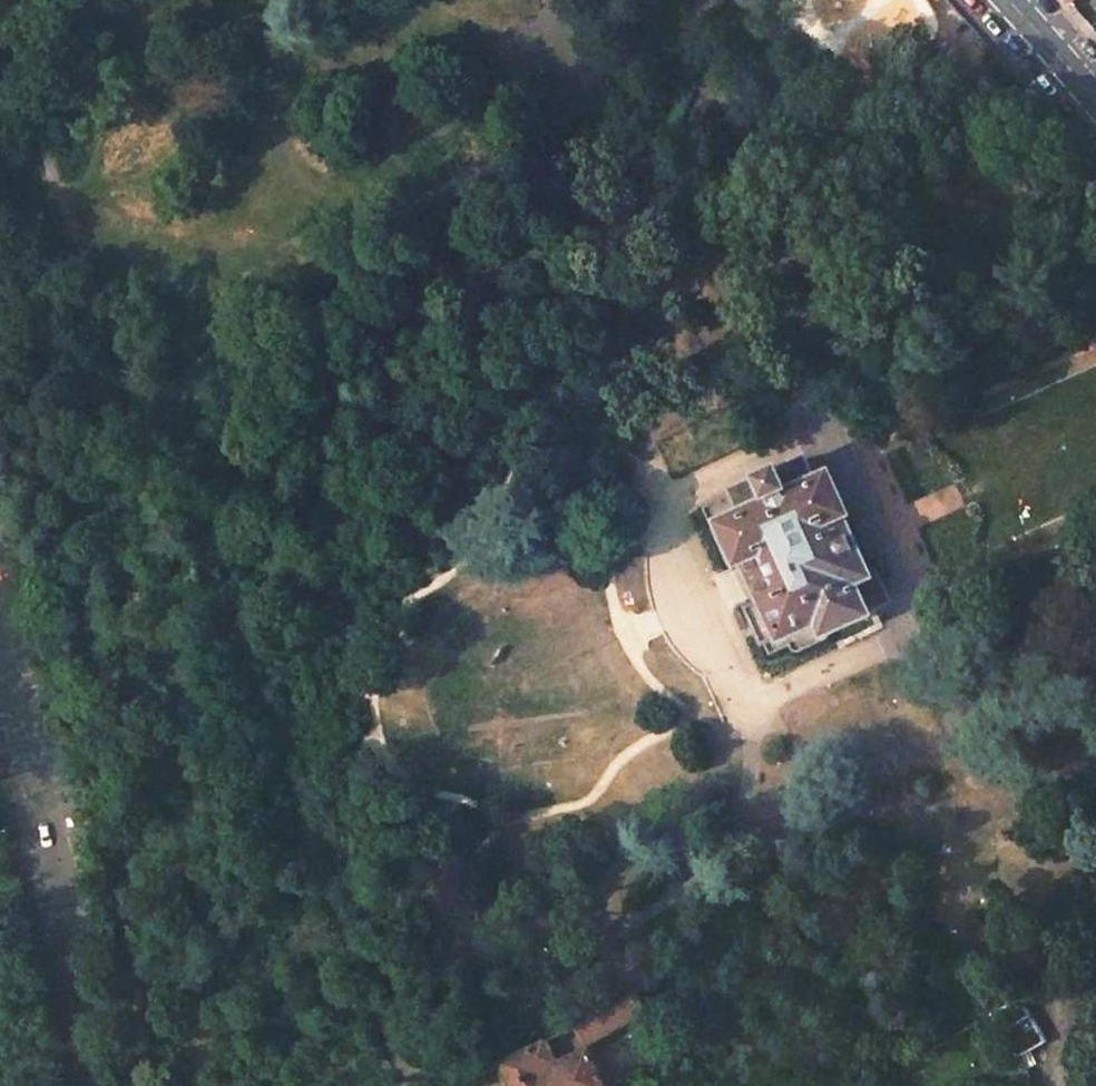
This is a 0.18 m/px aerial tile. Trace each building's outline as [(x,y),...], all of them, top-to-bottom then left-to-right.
[(702,507),(730,568),(746,603),(769,655),(789,646),(793,651),(797,652),(816,646),(827,638),(829,635),(828,629),(867,611),(866,610),(881,604),(841,514),(846,511),(829,476),(816,482),(806,459),(780,471),(779,468),(761,476),(762,479),(737,490),(737,491),(702,507)] [(573,1028),(582,1047),(590,1043),(609,1085),(623,1085),(626,1085),(603,1035),(648,1010),(638,991),(573,1028)] [(992,1016),(1017,1058),(1046,1042),(1021,1000),(992,1016)] [(502,1061),(515,1085),(609,1085),(590,1043),(582,1047),(564,1056),(555,1036),(502,1061)]
